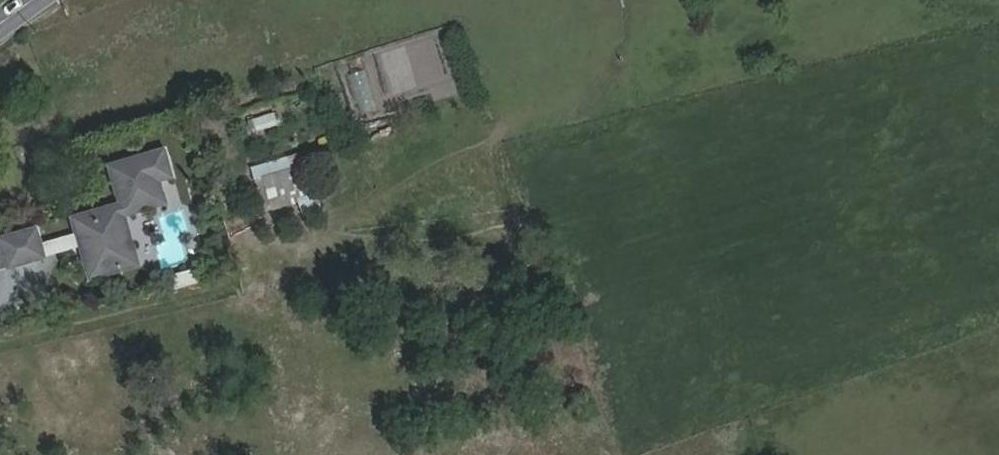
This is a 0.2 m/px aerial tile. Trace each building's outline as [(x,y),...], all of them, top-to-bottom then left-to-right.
[(257,130),(276,125),(272,111),(253,116),(257,130)] [(306,150),(250,166),(257,212),(316,200),(306,150)] [(72,219),(77,236),(80,235),(83,245),(80,246),(89,281),(121,272),(111,238),(130,233),(125,217),(168,205),(161,182),(174,179),(166,151),(109,167),(120,206),(72,219)] [(0,239),(0,242),(8,269),(44,259),(44,256),(41,247),(36,229),(0,239)] [(130,233),(111,238),(121,272),(140,267),(130,233)] [(77,236),(41,247),(44,256),(80,246),(83,245),(80,235),(77,236)] [(200,271),(174,278),(177,289),(203,282),(200,271)]
